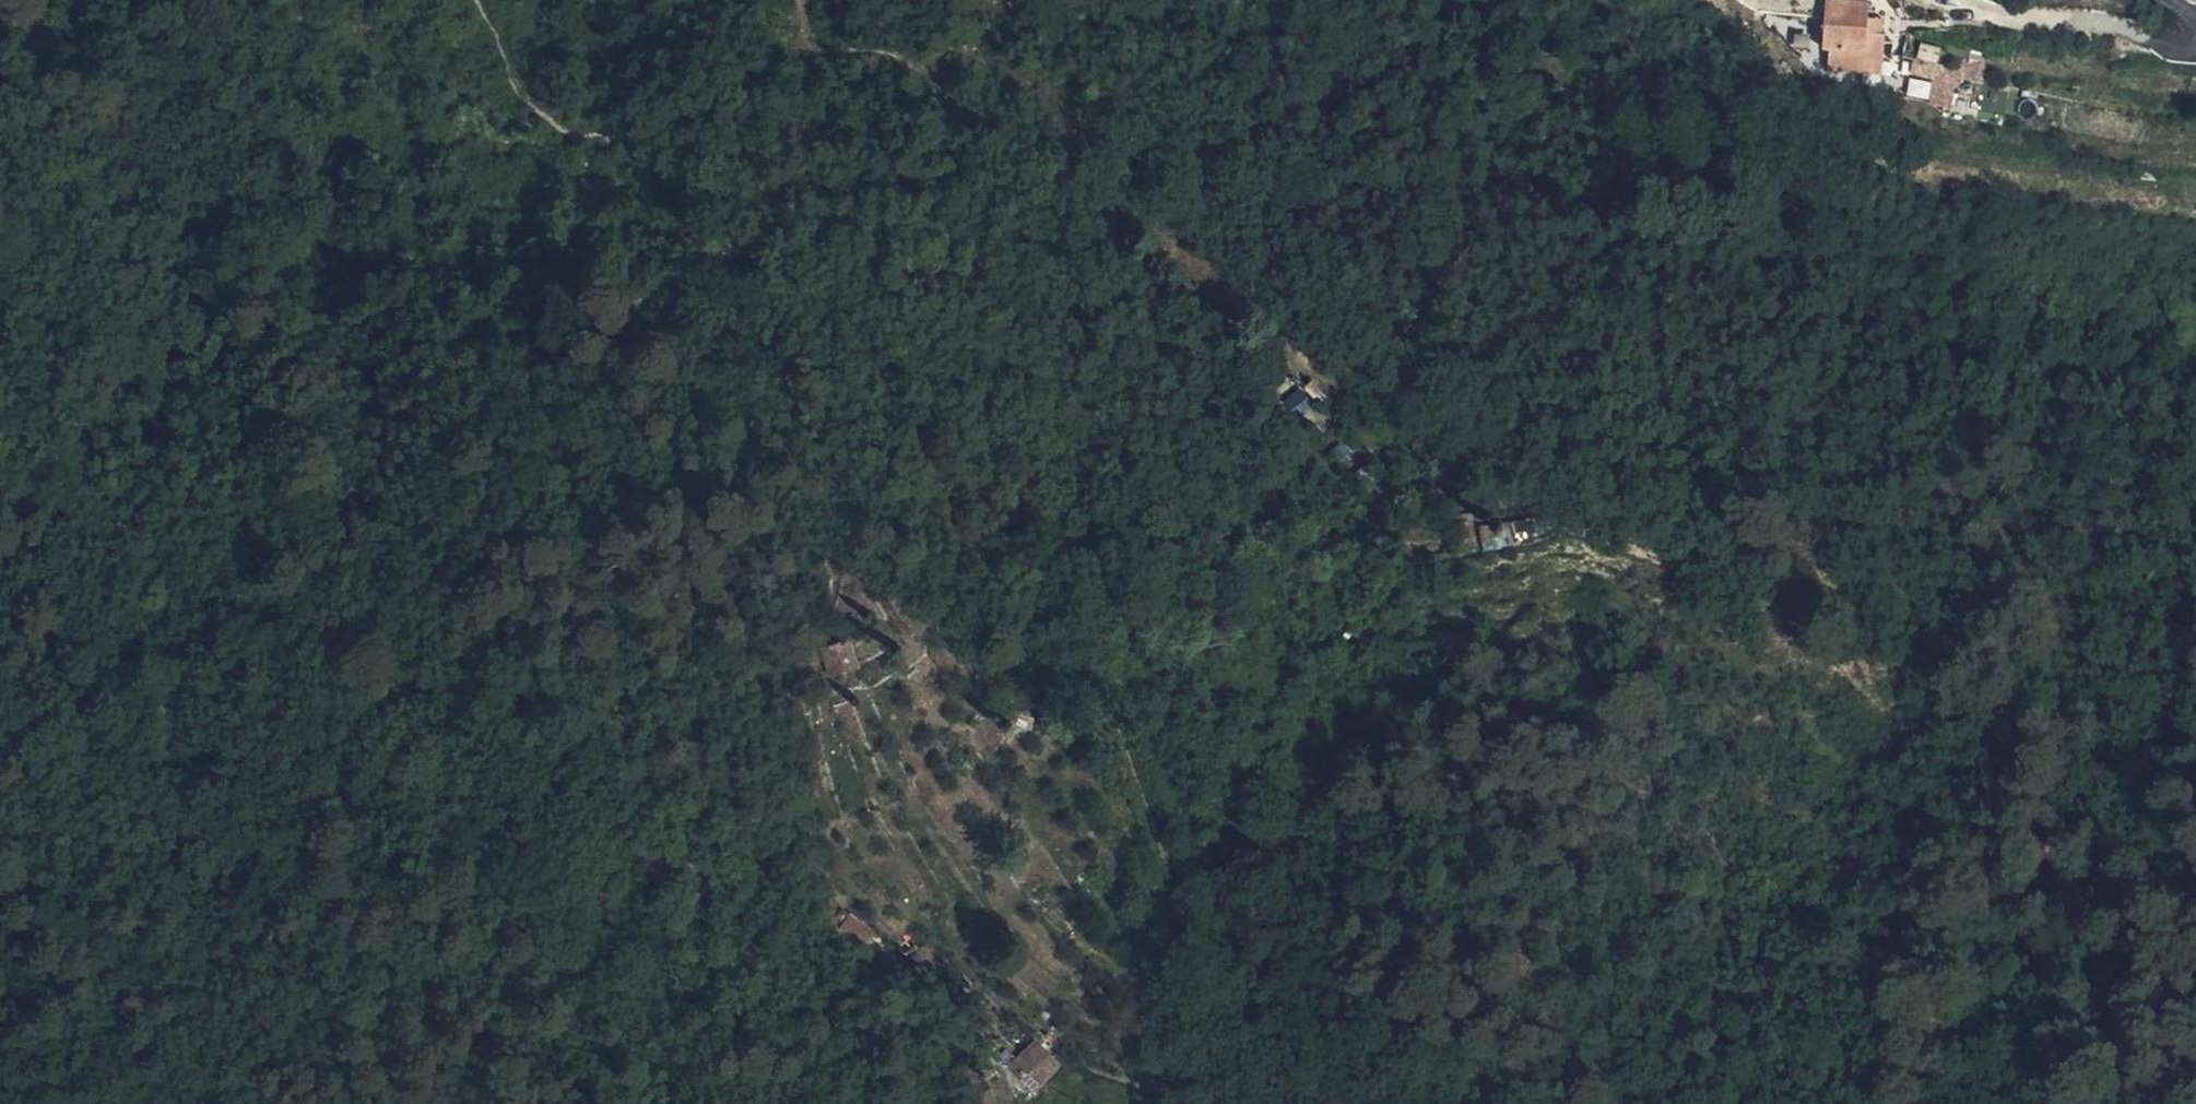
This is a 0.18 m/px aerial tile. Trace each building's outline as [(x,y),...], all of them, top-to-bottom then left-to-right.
[(1857,55),(1858,44),(1875,45),(1878,17),(1874,16),(1874,10),(1868,9),(1869,2),(1861,1),(1861,0),(1817,0),(1814,30),(1822,30),(1820,52),(1857,55)] [(1920,85),(1932,88),(1933,84),(1937,50),(1905,42),(1903,55),(1925,60),(1920,85)] [(1858,44),(1857,55),(1875,56),(1875,45),(1858,44)] [(1974,65),(1977,51),(1950,44),(1948,52),(1947,59),(1974,65)] [(1933,84),(1932,88),(1942,90),(1947,59),(1948,52),(1937,50),(1933,84)] [(1484,529),(1487,545),(1507,542),(1504,525),(1484,529)] [(827,627),(836,654),(863,645),(853,618),(827,627)] [(1044,1058),(1060,1047),(1038,1025),(1024,1038),(1044,1058)] [(1024,1038),(1009,1049),(1030,1070),(1044,1058),(1024,1038)]
